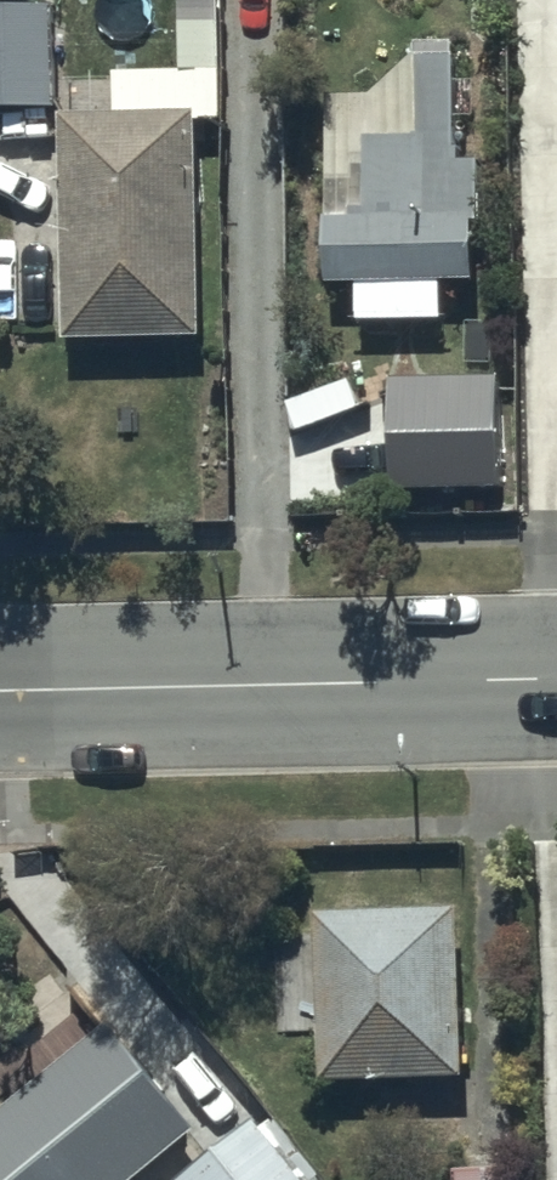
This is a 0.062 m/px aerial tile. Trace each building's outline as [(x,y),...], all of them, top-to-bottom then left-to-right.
[(0,16),(0,120),(46,120),(45,16),(0,16)] [(440,62),(403,62),(366,87),(312,106),(308,228),(300,228),(300,295),(341,295),(341,323),(426,323),(426,284),(449,284),(449,224),(468,224),(468,173),(440,173),(440,62)] [(98,120),(45,120),(45,349),(187,349),(187,327),(201,327),(200,220),(187,220),(187,135),(206,135),(206,87),(98,87),(98,120)] [(492,398),(376,403),(380,497),(496,492),(492,398)] [(439,913),(295,918),(302,1094),(446,1088),(439,913)] [(92,1033),(0,1108),(0,1179),(125,1179),(178,1137),(92,1033)] [(175,1179),(303,1179),(255,1118),(175,1179)]
